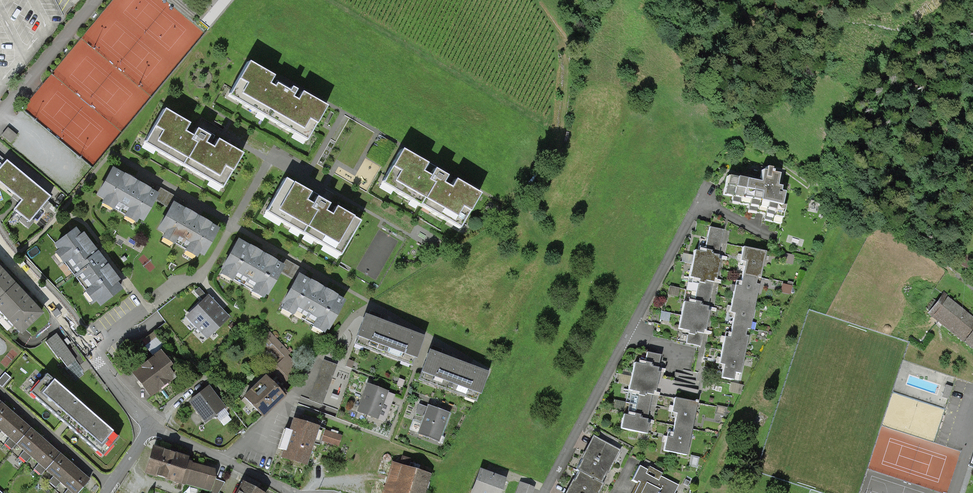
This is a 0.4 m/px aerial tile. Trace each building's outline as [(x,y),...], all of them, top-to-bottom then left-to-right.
[(272,77),(247,62),(230,91),(243,98),(240,104),(256,113),(259,109),(267,113),(265,118),(268,120),(270,115),(279,120),(276,125),(293,134),(296,128),(309,135),(325,107),(300,93),(295,101),(290,98),(294,90),(289,87),(287,91),(278,86),(274,84),(272,88),(267,85),(272,77)] [(187,124),(163,109),(146,138),(158,145),(155,151),(172,160),(174,156),(183,161),(180,165),(184,167),(186,162),(194,167),(192,172),(209,181),(212,175),(224,183),(241,154),(216,140),(211,148),(206,145),(203,144),(207,136),(195,129),(190,136),(183,132),(187,124)] [(425,164),(400,150),(384,178),(396,186),(393,191),(410,201),(412,196),(421,201),(418,205),(421,207),(424,203),(432,208),(430,212),(446,222),(450,216),(462,223),(479,195),(453,180),(449,188),(441,184),(445,177),(433,169),(428,177),(426,175),(421,172),(425,164)] [(5,161),(0,168),(0,183),(18,198),(21,200),(14,209),(28,222),(44,203),(49,197),(5,161)] [(757,183),(726,177),(723,195),(731,197),(730,202),(747,206),(746,212),(763,215),(762,220),(780,224),(784,206),(779,205),(782,192),(777,192),(778,187),(774,186),(777,174),(770,173),(770,171),(768,171),(769,168),(764,168),(763,171),(762,171),(759,171),(757,183)] [(111,170),(98,194),(114,203),(112,207),(125,214),(127,211),(141,219),(155,195),(146,190),(147,189),(135,182),(123,175),(122,176),(111,170)] [(308,193),(283,179),(272,199),(274,200),(270,209),(284,217),(281,223),(290,228),(292,223),(303,229),(300,234),(303,235),(306,230),(316,236),(313,241),(322,246),(325,241),(339,249),(344,241),(347,242),(359,222),(333,208),(329,216),(323,212),(326,205),(314,198),(310,205),(308,204),(303,201),(308,193)] [(158,229),(174,238),(172,241),(186,249),(188,246),(202,253),(215,230),(207,225),(208,224),(196,217),(183,210),(183,211),(172,205),(158,229)] [(723,230),(709,227),(706,240),(700,238),(697,251),(694,250),(676,342),(699,346),(702,331),(703,330),(705,330),(709,311),(707,310),(707,308),(713,280),(713,279),(715,279),(719,259),(717,259),(717,257),(722,235),(723,230)] [(56,244),(66,258),(64,260),(87,291),(90,289),(101,303),(119,289),(114,283),(117,280),(99,258),(81,234),(79,236),(74,230),(56,244)] [(222,268),(233,274),(231,278),(252,290),(254,287),(265,293),(280,267),(273,262),(273,261),(260,254),(248,247),(248,248),(237,242),(222,268)] [(764,251),(742,247),(740,259),(739,261),(744,262),(739,287),(734,286),(734,287),(729,308),(728,313),(734,314),(729,338),(724,337),(724,338),(719,359),(718,364),(723,365),(720,378),(732,380),(733,372),(739,374),(764,251)] [(960,253),(954,263),(968,272),(972,263),(972,261),(960,253)] [(13,284),(0,270),(0,296),(13,284)] [(282,303),(293,309),(291,312),(313,325),(315,321),(326,328),(341,301),(333,297),(334,296),(321,289),(309,282),(308,283),(297,277),(282,303)] [(13,284),(0,296),(0,329),(12,339),(40,313),(26,298),(13,284)] [(203,301),(207,297),(198,288),(194,292),(203,301)] [(929,314),(972,349),(972,317),(943,294),(929,314)] [(203,301),(187,316),(207,337),(227,318),(218,309),(215,306),(207,297),(203,301)] [(355,339),(365,342),(364,346),(401,359),(402,356),(412,360),(420,338),(386,326),(363,318),(355,339)] [(84,371),(55,334),(45,342),(57,358),(59,357),(66,366),(64,368),(75,382),(84,374),(82,372),(84,371)] [(134,373),(149,394),(172,377),(168,372),(170,370),(178,364),(158,337),(146,346),(154,357),(134,373)] [(637,364),(633,363),(620,428),(646,434),(648,423),(646,423),(647,421),(652,395),(652,391),(655,391),(658,372),(656,372),(657,369),(660,355),(639,351),(637,364)] [(420,374),(430,378),(428,382),(465,395),(466,392),(476,396),(484,374),(450,362),(428,353),(420,374)] [(309,400),(322,404),(335,366),(323,362),(309,400)] [(45,374),(29,393),(65,425),(102,456),(118,437),(45,374)] [(264,377),(244,396),(262,415),(285,393),(275,381),(271,385),(270,383),(264,377)] [(367,386),(358,411),(383,420),(392,395),(375,389),(367,386)] [(207,387),(190,401),(205,421),(211,416),(217,417),(217,412),(223,407),(217,399),(207,387)] [(694,402),(673,398),(671,409),(670,412),(676,413),(671,438),(665,437),(665,438),(663,451),(685,455),(696,401),(694,400),(694,402)] [(17,443),(29,429),(16,418),(13,415),(0,404),(0,433),(2,430),(10,437),(4,443),(11,450),(17,443)] [(428,408),(419,433),(437,440),(445,414),(436,411),(428,408)] [(285,450),(282,458),(310,467),(318,441),(337,447),(339,438),(293,423),(291,430),(287,429),(281,448),(283,449),(285,450)] [(41,475),(46,469),(58,454),(45,443),(42,440),(29,429),(17,443),(24,450),(19,456),(26,462),(31,456),(39,463),(34,469),(41,475)] [(620,452),(593,437),(585,452),(576,470),(578,471),(601,483),(610,465),(613,467),(620,452)] [(154,448),(146,472),(210,491),(214,477),(214,473),(215,469),(188,462),(185,461),(186,458),(154,448)] [(88,481),(74,468),(72,466),(58,454),(46,469),(54,475),(48,482),(55,488),(61,481),(68,488),(64,492),(78,492),(88,481)] [(428,476),(407,469),(410,459),(402,457),(399,468),(392,465),(382,492),(422,492),(428,476)] [(639,465),(631,480),(636,483),(637,482),(639,483),(638,484),(634,492),(674,492),(678,486),(639,465)] [(471,492),(498,492),(503,480),(488,474),(479,471),(471,492)] [(601,483),(578,471),(571,484),(566,492),(598,492),(603,484),(601,483)] [(257,491),(260,484),(244,476),(240,484),(242,485),(237,492),(260,492),(257,491)] [(516,492),(531,492),(533,487),(520,482),(516,492)]
